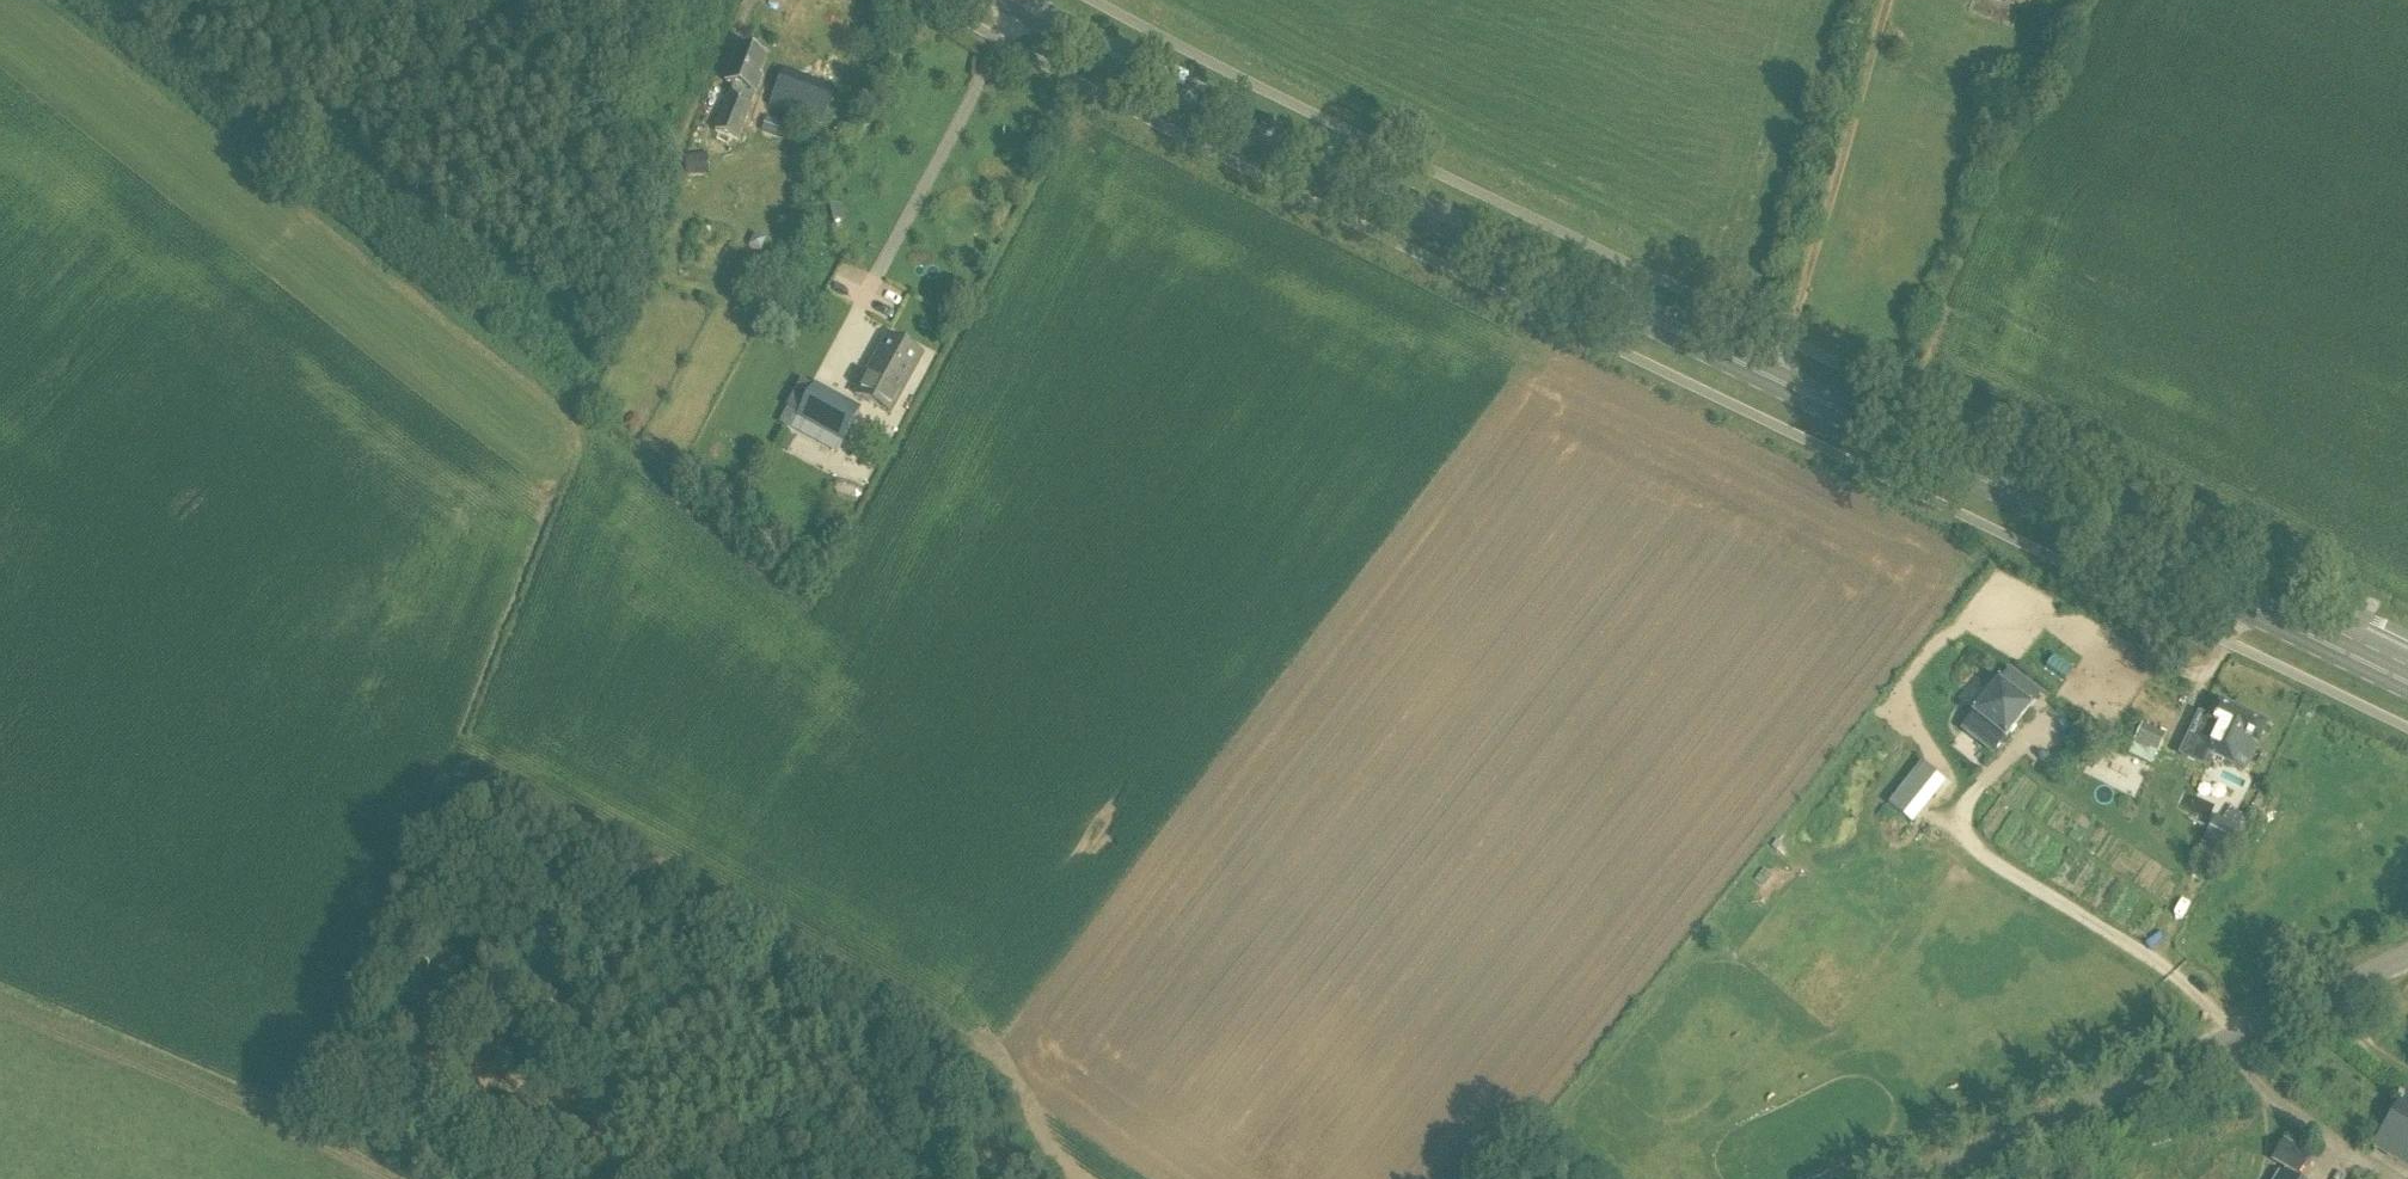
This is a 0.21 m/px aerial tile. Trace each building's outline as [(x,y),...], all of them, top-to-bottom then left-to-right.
[(2025,8),(2028,0),(2004,0),(2025,8)] [(738,139),(755,93),(756,93),(762,78),(759,76),(765,57),(737,47),(725,81),(732,83),(715,130),(738,139)] [(2004,72),(2019,67),(2012,49),(1997,55),(2004,72)] [(770,107),(798,118),(808,91),(780,80),(770,107)] [(778,137),(783,124),(767,118),(762,131),(778,137)] [(709,158),(687,160),(689,179),(710,178),(709,158)] [(831,208),(834,224),(843,222),(840,207),(831,208)] [(734,274),(725,291),(740,298),(748,281),(734,274)] [(890,412),(922,354),(887,336),(856,393),(890,412)] [(816,384),(792,429),(836,453),(860,408),(816,384)] [(1973,718),(1963,731),(1993,755),(2003,742),(2004,743),(2030,711),(2029,710),(2028,711),(2023,707),(2034,693),(2009,673),(1999,686),(1998,685),(1972,717),(1973,718)] [(2199,714),(2180,754),(2202,765),(2207,754),(2214,757),(2243,771),(2256,744),(2257,744),(2267,724),(2237,709),(2216,699),(2207,717),(2199,714)] [(2143,722),(2134,740),(2128,753),(2151,765),(2167,733),(2143,722)] [(2172,796),(2174,797),(2170,804),(2201,818),(2205,811),(2215,815),(2192,861),(2213,873),(2247,814),(2230,805),(2223,818),(2217,815),(2226,794),(2182,774),(2172,796)] [(2372,1147),(2407,1168),(2407,1085),(2372,1147)] [(2286,1167),(2281,1175),(2279,1174),(2277,1178),(2292,1178),(2296,1172),(2297,1173),(2306,1155),(2283,1142),(2274,1159),(2286,1167)]
